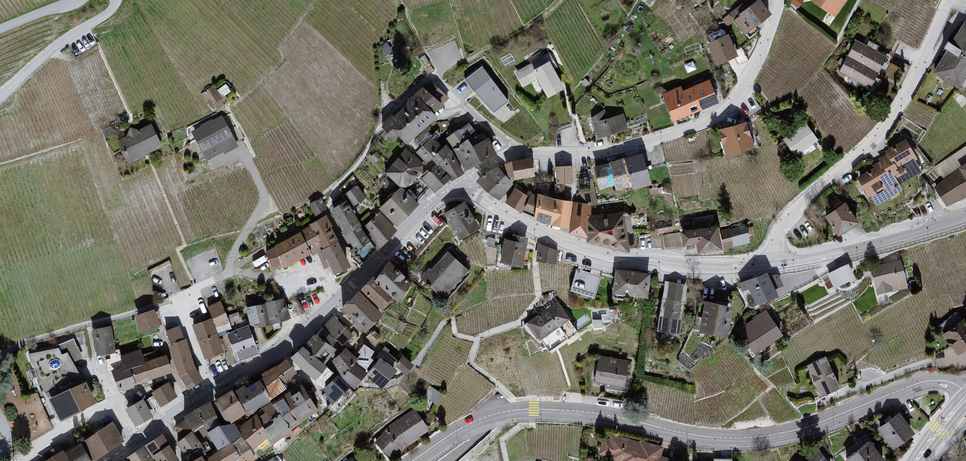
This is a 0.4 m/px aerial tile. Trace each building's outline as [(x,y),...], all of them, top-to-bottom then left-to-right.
[(736,22),(746,36),(768,17),(770,13),(760,0),(758,0),(736,22)] [(839,18),(849,0),(806,0),(839,18)] [(934,73),(960,91),(965,82),(965,26),(964,25),(934,73)] [(706,45),(716,67),(738,57),(729,35),(706,45)] [(840,74),(871,92),(887,58),(855,43),(840,74)] [(549,55),(516,73),(524,87),(536,81),(549,98),(566,89),(554,69),(557,66),(549,55)] [(481,64),(461,79),(474,96),(494,115),(512,103),(481,64)] [(710,83),(668,96),(675,119),(718,101),(710,83)] [(219,90),(206,95),(210,106),(223,101),(219,90)] [(604,111),(591,118),(596,139),(627,131),(623,115),(606,116),(604,111)] [(204,158),(237,145),(225,114),(192,127),(204,158)] [(127,160),(164,144),(153,120),(117,136),(127,160)] [(446,134),(464,167),(497,149),(486,130),(478,135),(470,120),(446,134)] [(750,123),(721,129),(727,155),(758,148),(750,123)] [(808,123),(784,140),(797,157),(819,139),(808,123)] [(886,155),(878,161),(881,163),(902,185),(924,173),(917,161),(919,158),(906,138),(885,151),(886,155)] [(643,153),(594,166),(601,188),(615,184),(616,190),(631,188),(653,184),(643,153)] [(531,159),(513,162),(515,179),(535,177),(531,159)] [(497,162),(479,178),(497,198),(515,182),(497,162)] [(881,163),(858,177),(870,198),(873,197),(878,206),(905,189),(902,185),(881,163)] [(573,166),(555,167),(557,183),(574,183),(573,166)] [(934,188),(948,205),(965,197),(965,178),(960,169),(934,188)] [(506,200),(521,208),(529,192),(515,184),(506,200)] [(404,186),(379,209),(396,226),(422,204),(404,186)] [(355,188),(345,195),(352,207),(364,200),(355,188)] [(561,200),(538,193),(535,219),(571,228),(574,201),(561,200)] [(345,201),(329,211),(344,233),(341,235),(347,244),(352,250),(370,242),(363,228),(345,201)] [(591,205),(574,201),(571,228),(588,237),(591,205)] [(824,215),(840,233),(860,222),(843,201),(824,215)] [(455,237),(464,239),(480,229),(464,203),(444,214),(455,237)] [(377,213),(363,228),(370,242),(372,244),(380,250),(396,230),(377,213)] [(624,213),(592,218),(591,238),(621,249),(631,251),(624,213)] [(327,214),(276,244),(283,269),(321,246),(323,248),(339,242),(327,214)] [(718,224),(682,230),(685,245),(697,243),(698,251),(723,248),(720,231),(718,224)] [(746,225),(720,231),(725,251),(751,242),(746,225)] [(506,239),(503,261),(526,265),(529,240),(506,239)] [(339,242),(323,248),(334,275),(351,268),(339,242)] [(559,253),(537,243),(537,262),(558,264),(559,253)] [(422,279),(445,297),(467,272),(449,254),(422,279)] [(849,258),(828,268),(834,282),(855,272),(849,258)] [(901,261),(870,268),(876,292),(879,291),(879,295),(910,289),(901,261)] [(570,286),(594,293),(601,274),(576,266),(570,286)] [(616,270),(614,294),(649,298),(651,276),(616,270)] [(396,297),(400,300),(408,291),(384,272),(378,281),(396,297)] [(770,273),(740,284),(743,292),(750,289),(755,303),(779,294),(778,289),(783,286),(777,275),(772,277),(770,273)] [(378,281),(374,277),(360,292),(384,311),(396,297),(378,281)] [(665,282),(658,330),(680,335),(688,287),(665,282)] [(384,314),(360,292),(341,309),(367,333),(384,314)] [(284,299),(266,304),(271,325),(290,319),(284,299)] [(706,300),(702,328),(731,335),(735,304),(706,300)] [(221,303),(208,308),(217,332),(231,326),(221,303)] [(558,303),(527,323),(540,341),(569,320),(558,303)] [(265,305),(244,309),(249,326),(259,325),(260,328),(270,326),(265,305)] [(155,311),(135,317),(141,335),(161,326),(155,311)] [(738,330),(756,353),(785,336),(768,312),(738,330)] [(335,318),(316,336),(332,347),(339,340),(343,345),(355,336),(335,318)] [(211,319),(191,326),(204,359),(224,353),(211,319)] [(942,334),(956,356),(965,350),(965,326),(963,321),(942,334)] [(110,328),(91,330),(97,355),(115,352),(110,328)] [(250,329),(227,335),(234,357),(238,356),(238,361),(258,354),(250,329)] [(316,336),(291,359),(317,381),(338,351),(332,347),(316,336)] [(76,337),(58,343),(61,352),(69,349),(73,360),(83,356),(76,337)] [(186,341),(170,347),(180,381),(189,389),(202,381),(198,373),(186,341)] [(348,349),(333,361),(343,375),(356,386),(368,369),(370,364),(379,353),(365,344),(358,352),(362,355),(358,358),(348,349)] [(122,370),(112,373),(120,391),(173,374),(166,356),(145,362),(139,352),(120,356),(122,370)] [(379,355),(366,374),(382,385),(396,368),(379,355)] [(629,360),(598,357),(595,382),(603,383),(603,389),(625,392),(629,360)] [(827,357),(807,365),(823,396),(842,387),(827,357)] [(265,377),(255,384),(272,400),(289,390),(284,384),(299,373),(288,360),(262,374),(265,377)] [(340,375),(325,390),(333,404),(344,394),(352,385),(340,375)] [(170,383),(150,394),(160,407),(177,398),(170,383)] [(86,384),(48,400),(58,421),(95,404),(86,384)] [(255,384),(217,399),(232,424),(237,423),(254,409),(256,410),(270,400),(255,384)] [(302,385),(272,403),(292,430),(319,411),(302,385)] [(143,400),(124,409),(135,427),(151,416),(143,400)] [(214,401),(184,415),(195,431),(205,438),(209,435),(212,430),(220,425),(227,425),(214,401)] [(272,403),(237,428),(243,435),(246,439),(253,449),(267,439),(273,446),(285,437),(286,439),(294,433),(292,430),(272,403)] [(387,427),(373,444),(393,459),(401,449),(403,452),(408,445),(430,429),(416,409),(387,427)] [(900,412),(877,429),(893,449),(914,432),(900,412)] [(112,423),(65,453),(70,460),(96,460),(123,443),(112,423)] [(212,430),(209,435),(219,451),(239,439),(243,435),(237,428),(237,423),(232,424),(227,425),(220,425),(212,430)] [(175,444),(189,460),(191,460),(205,456),(207,454),(192,431),(175,444)] [(143,446),(153,460),(177,460),(179,460),(165,434),(143,446)] [(597,455),(605,460),(673,460),(674,460),(660,456),(662,448),(609,434),(606,440),(601,439),(597,455)] [(239,439),(219,451),(206,458),(208,460),(238,460),(253,449),(239,439)] [(846,459),(847,460),(886,460),(870,441),(846,459)] [(125,458),(127,460),(153,460),(143,446),(125,458)] [(65,453),(63,450),(45,460),(70,460),(65,453)] [(820,451),(806,460),(828,460),(820,451)]
